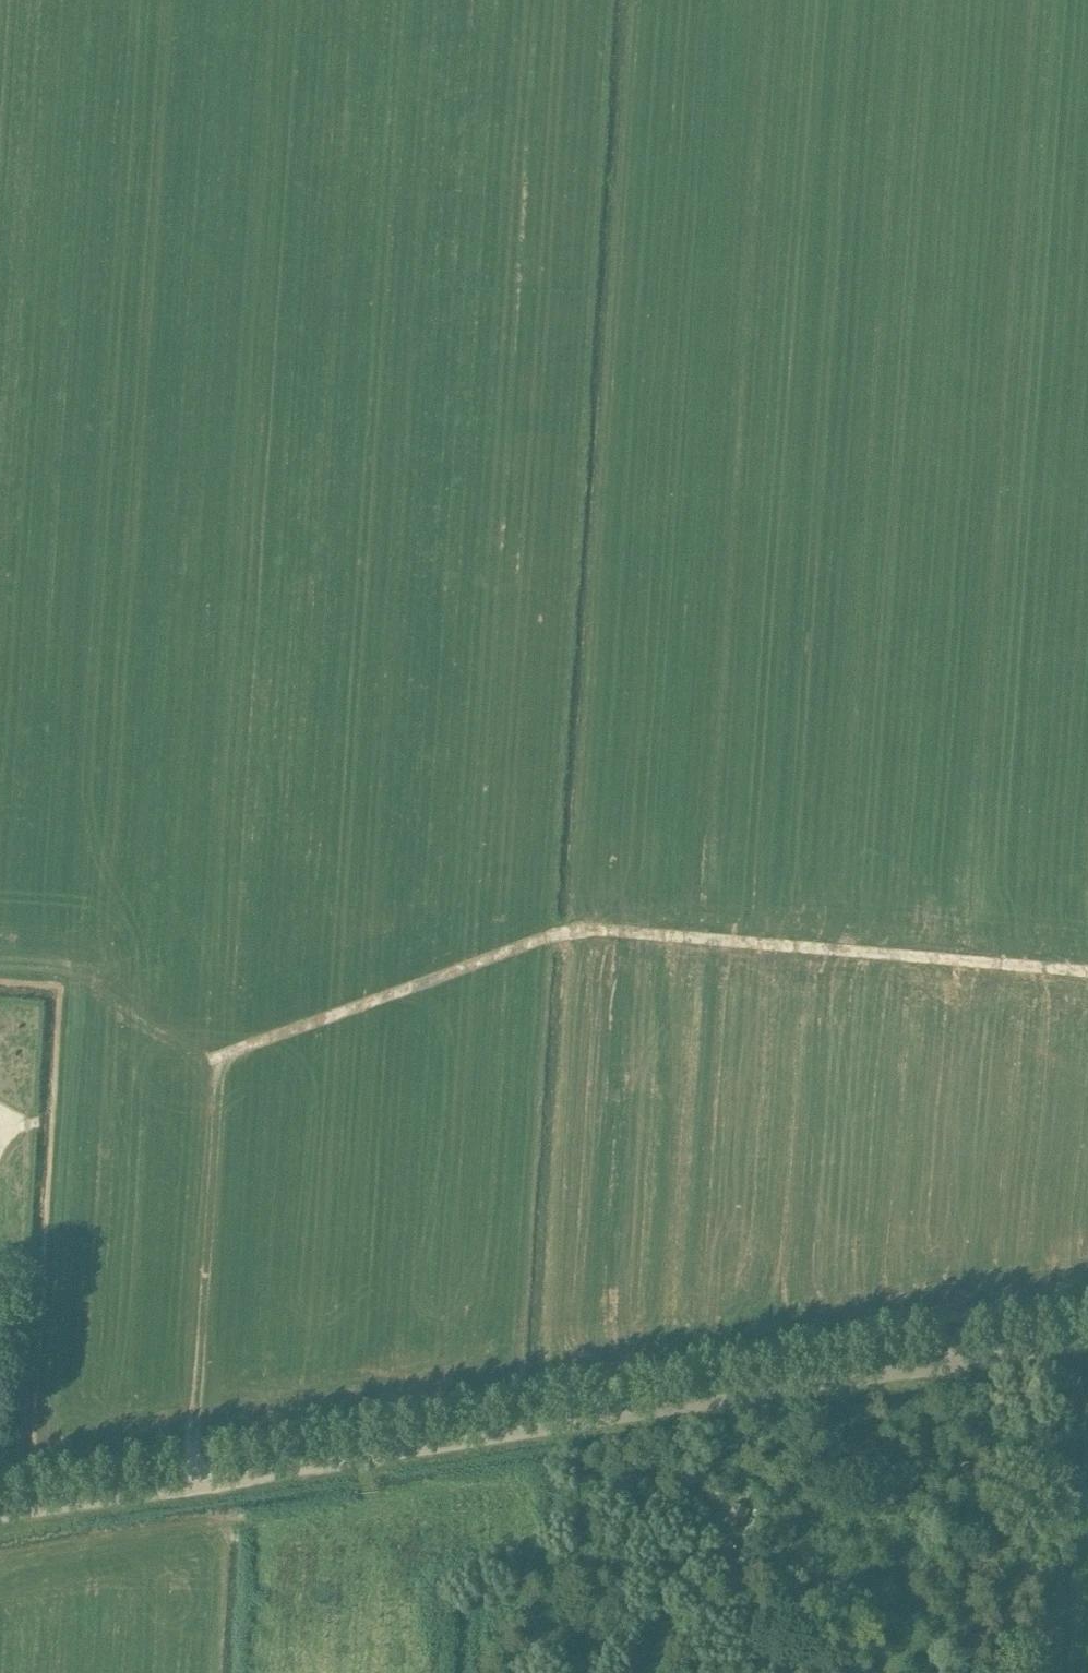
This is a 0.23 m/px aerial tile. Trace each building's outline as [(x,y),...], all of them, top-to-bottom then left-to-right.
[(731,1562),(738,1548),(723,1540),(716,1554),(731,1562)]
